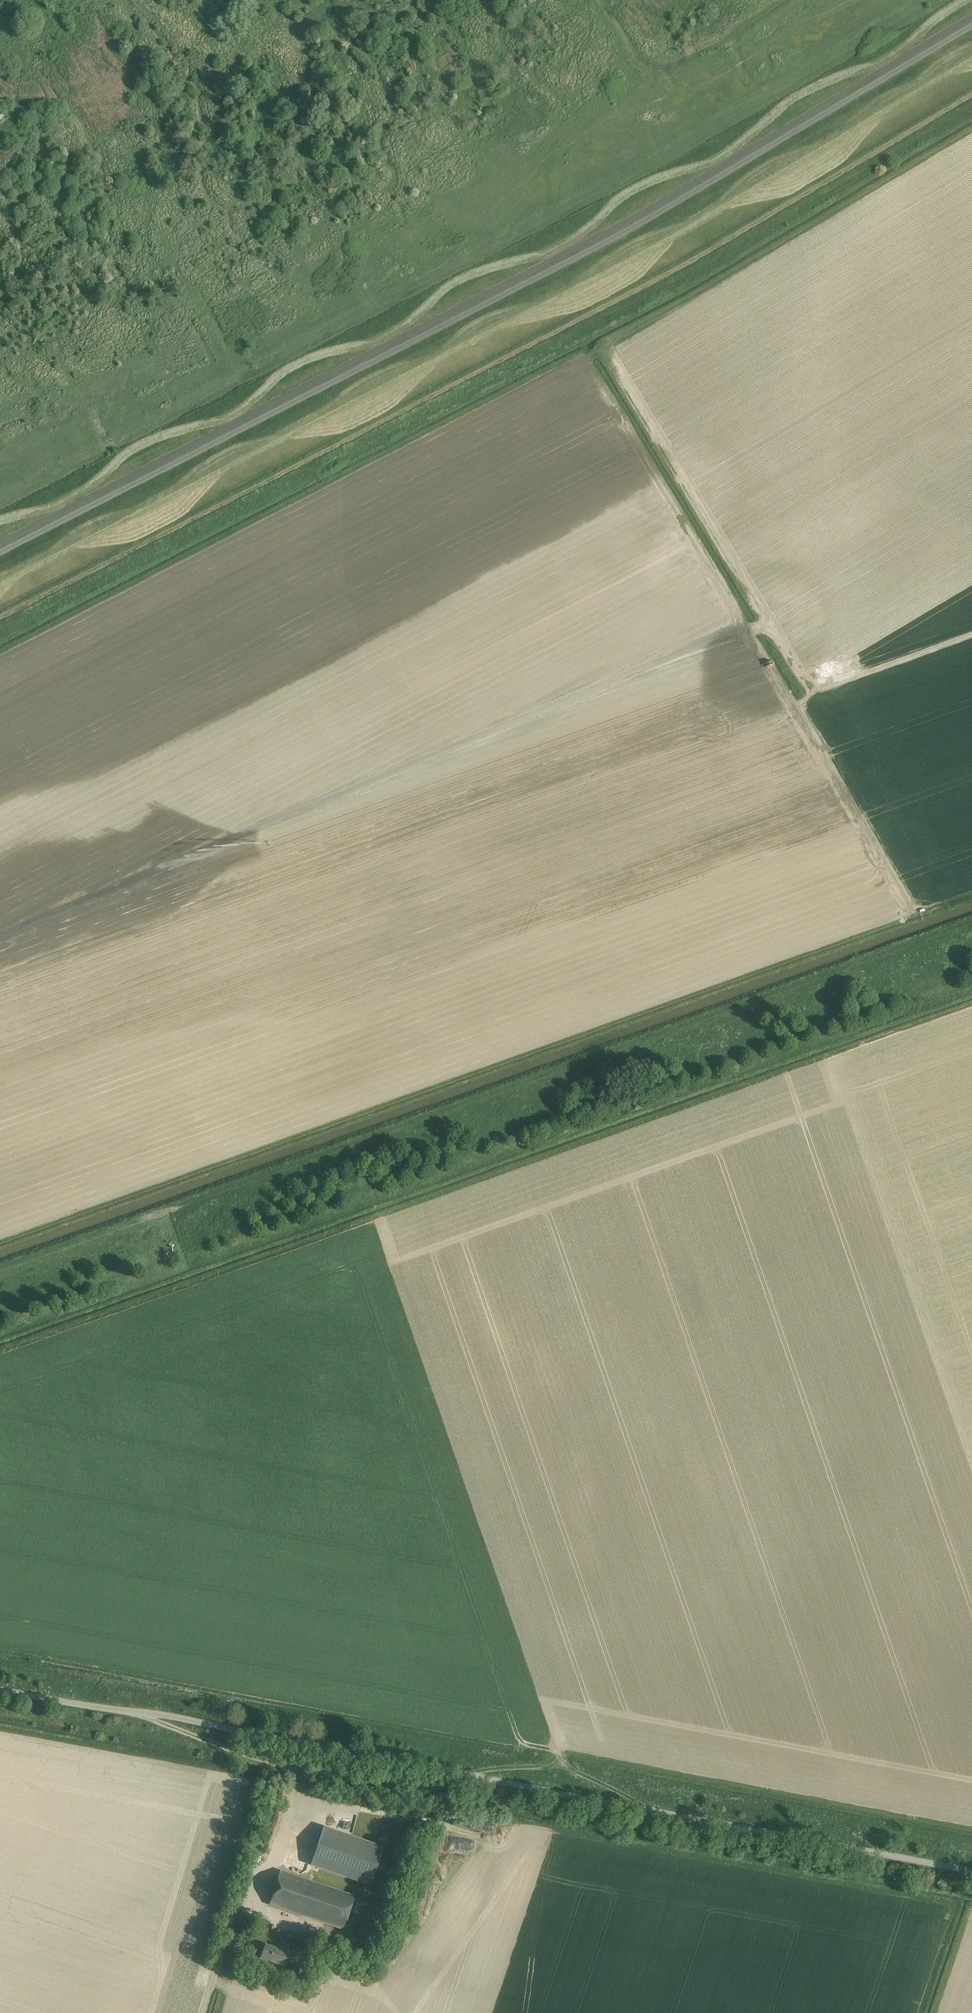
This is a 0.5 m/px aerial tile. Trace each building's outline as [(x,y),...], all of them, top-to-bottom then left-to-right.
[(311,1866),(369,1885),(382,1847),(324,1827),(311,1866)] [(354,1897),(280,1872),(269,1904),(343,1929),(354,1897)] [(283,1966),(287,1952),(265,1945),(260,1958),(283,1966)]
